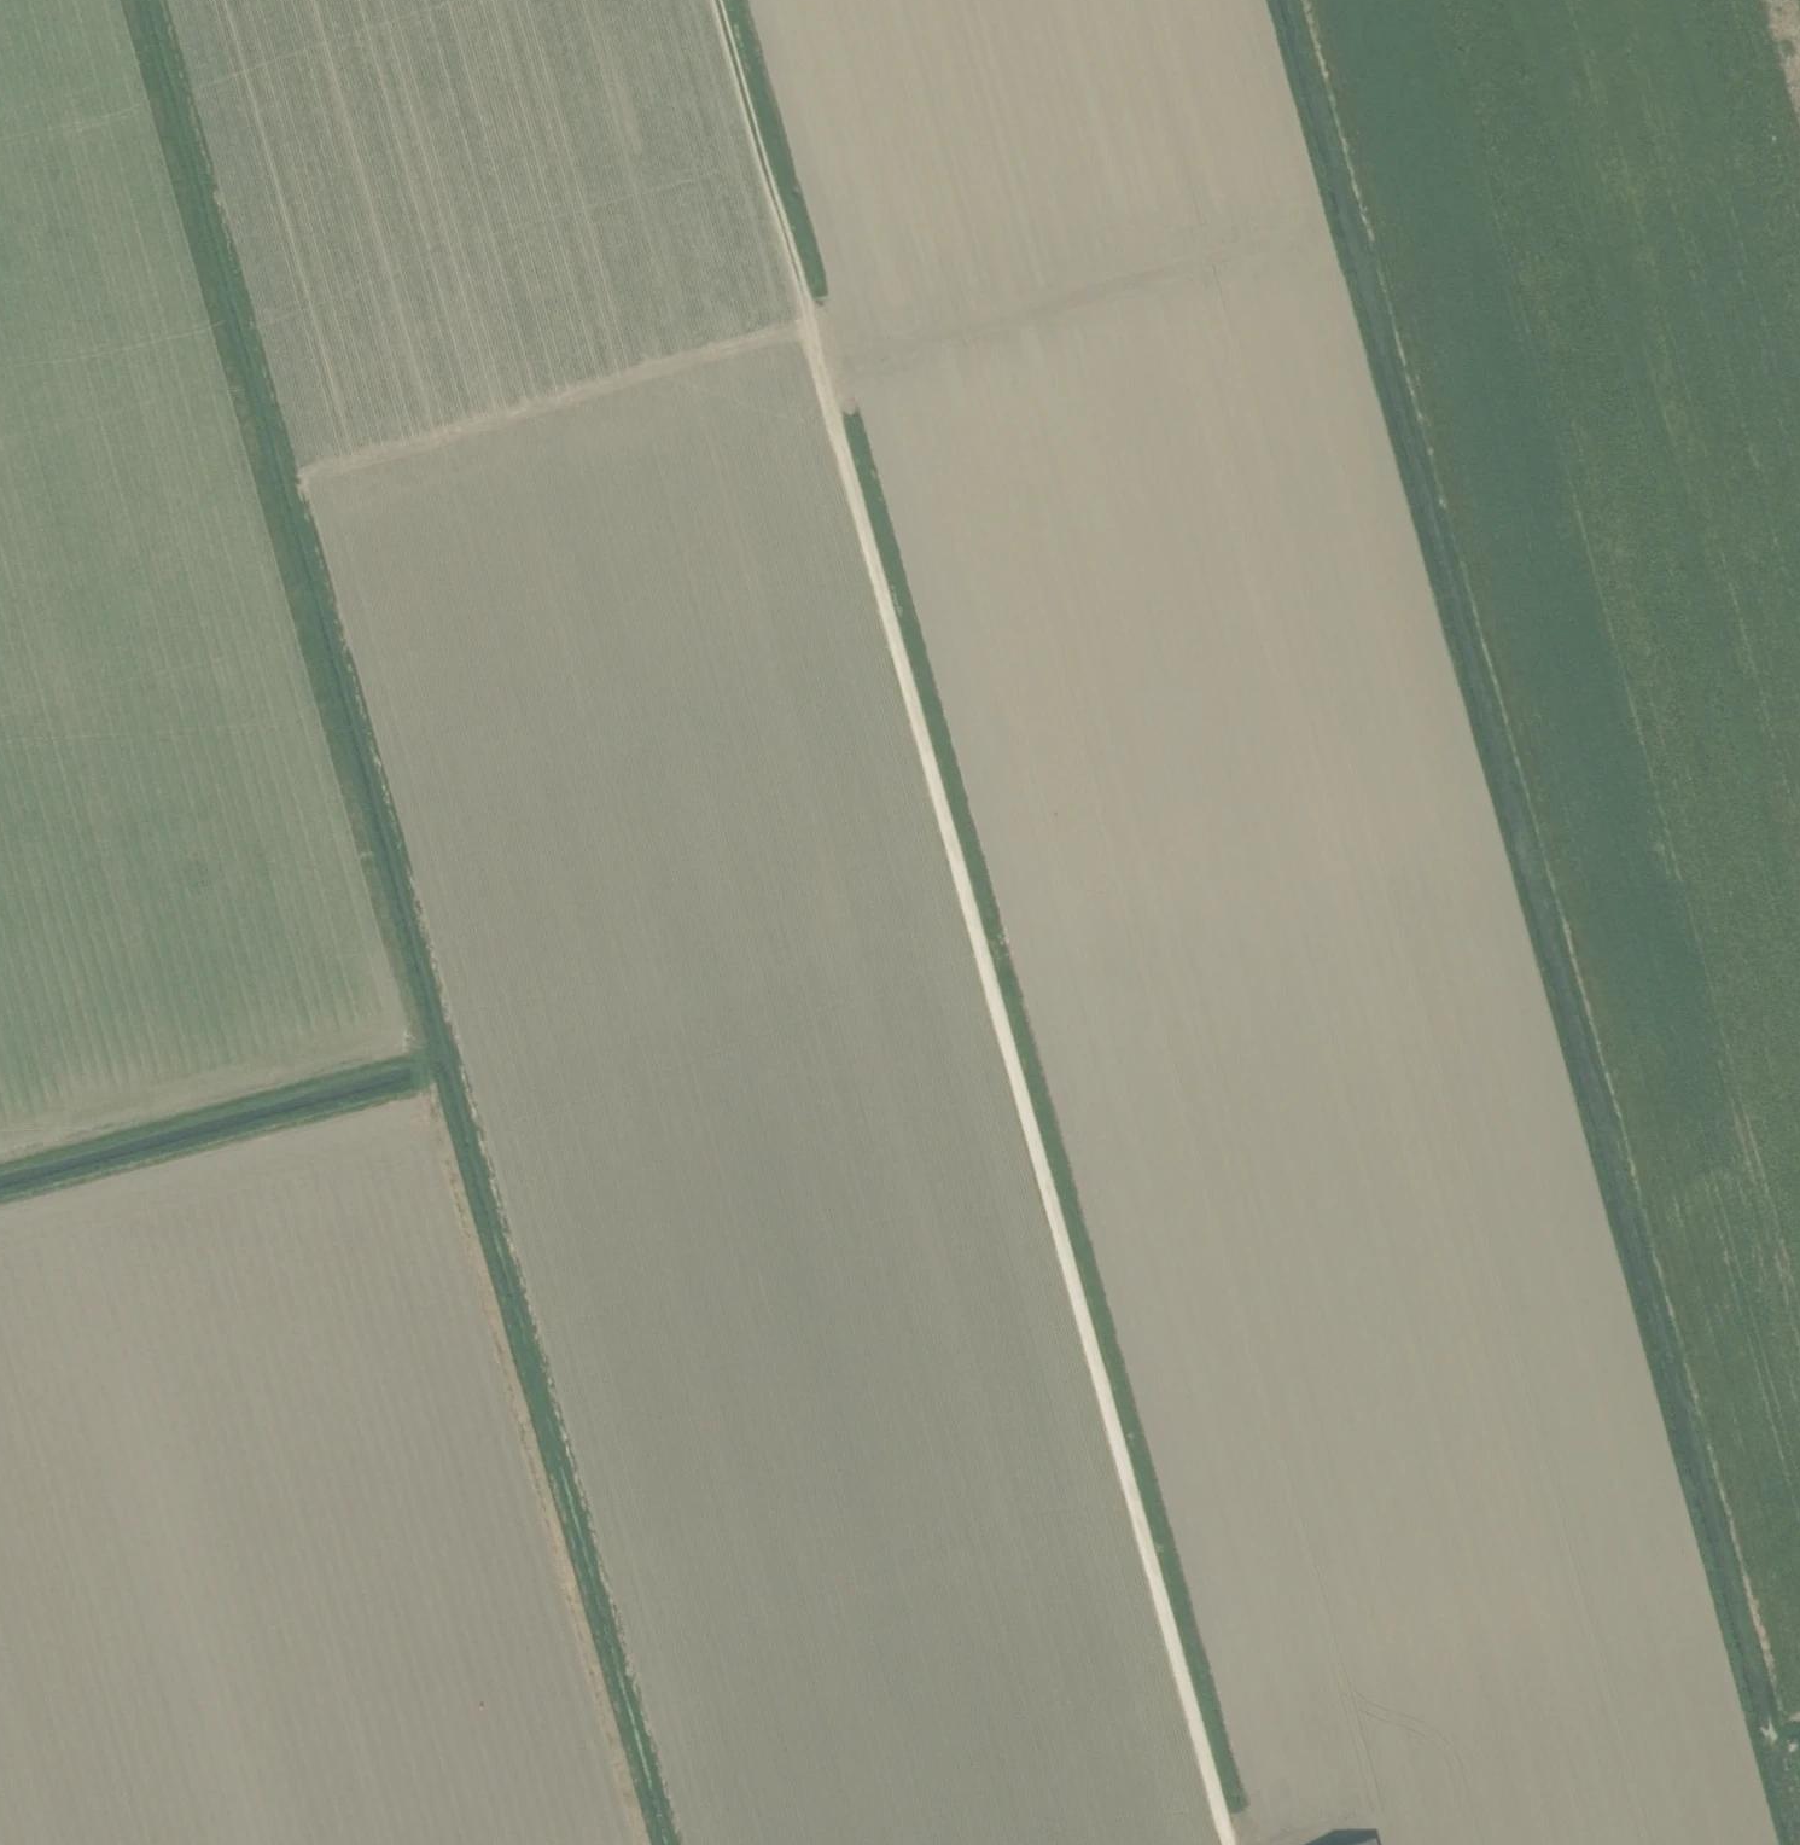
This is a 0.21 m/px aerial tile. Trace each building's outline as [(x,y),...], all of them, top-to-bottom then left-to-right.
[(1375,1836),(1343,1844),(1378,1844),(1375,1836)]
